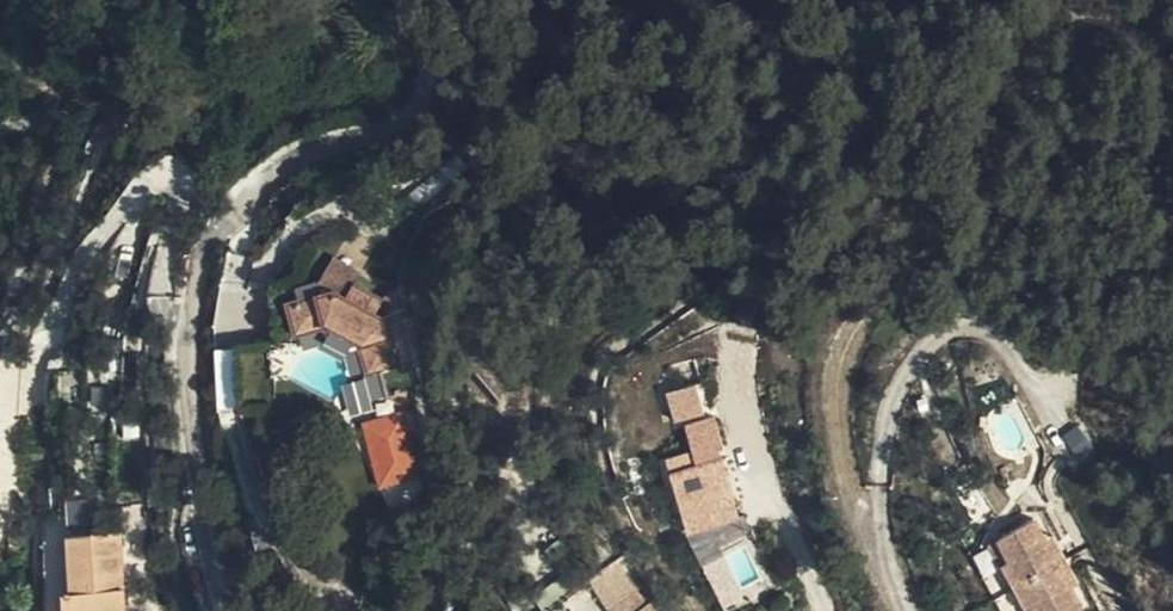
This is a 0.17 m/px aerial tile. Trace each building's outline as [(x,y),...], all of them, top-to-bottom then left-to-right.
[(323,291),(322,273),(321,267),(293,273),(295,296),(312,293),(323,291)] [(367,284),(345,269),(322,273),(323,291),(345,287),(367,284)] [(293,273),(283,274),(279,298),(283,297),(295,296),(293,273)] [(375,289),(403,307),(409,294),(380,277),(375,289)] [(432,360),(427,323),(403,307),(375,289),(367,284),(345,287),(348,323),(354,322),(388,341),(392,370),(403,367),(421,363),(432,360)] [(345,287),(323,291),(312,293),(318,329),(348,323),(345,287)] [(295,296),(283,297),(288,332),(318,329),(312,293),(295,296)] [(377,349),(388,341),(354,322),(354,334),(377,349)] [(274,379),(274,401),(293,399),(288,334),(277,334),(274,379)] [(380,375),(341,383),(347,410),(385,402),(380,375)] [(674,424),(705,414),(695,384),(664,394),(674,424)] [(405,410),(359,421),(375,487),(421,476),(405,410)] [(1077,429),(1084,423),(1071,410),(1065,416),(1077,429)] [(704,530),(756,513),(738,453),(712,461),(709,447),(681,456),(704,530)] [(1011,575),(1001,583),(1020,610),(1037,610),(1040,609),(1041,610),(1082,610),(1070,594),(1038,549),(1025,531),(1002,547),(1011,575)] [(132,533),(54,542),(62,610),(142,610),(132,533)] [(1045,543),(1038,549),(1070,594),(1076,589),(1045,543)] [(1011,575),(1002,547),(984,560),(1001,583),(1011,575)] [(646,601),(617,560),(586,581),(607,610),(632,610),(646,601)]
